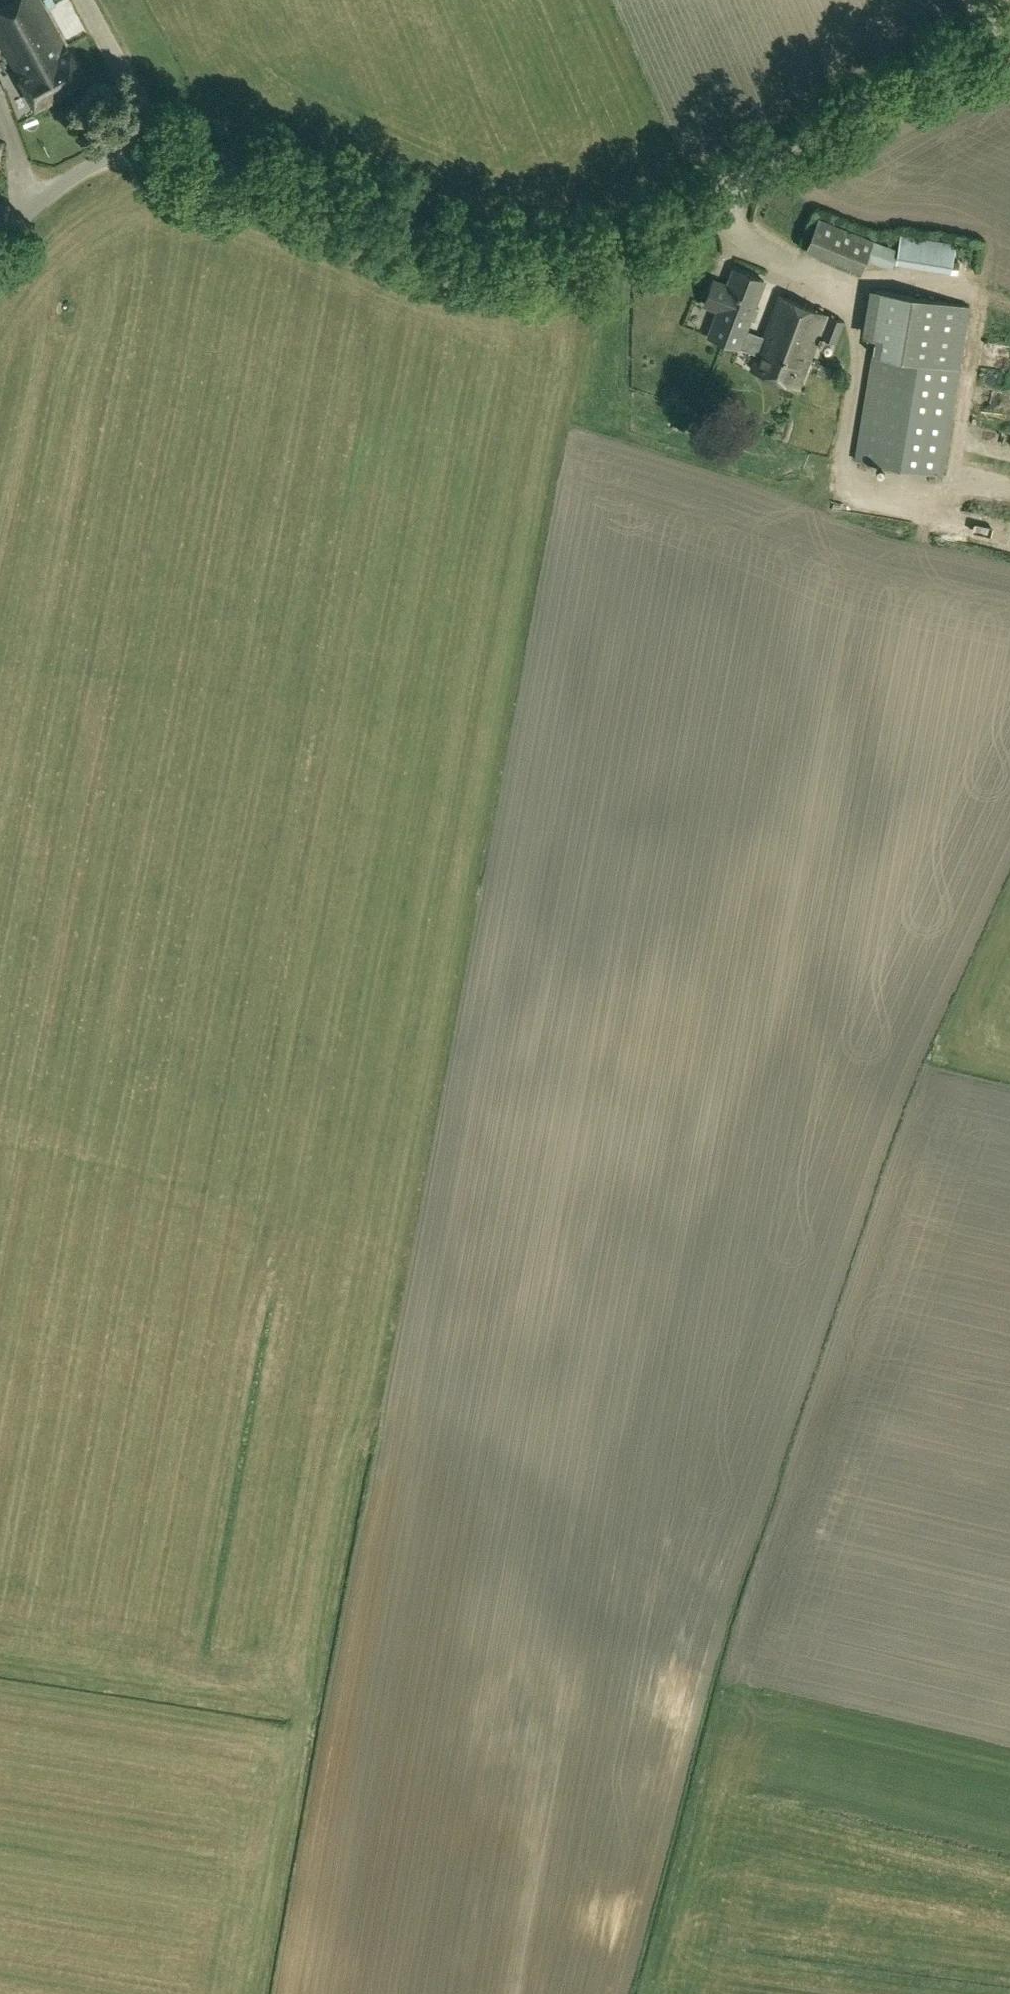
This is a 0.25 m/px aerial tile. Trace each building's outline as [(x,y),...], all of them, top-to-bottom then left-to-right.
[(86,81),(71,52),(69,53),(40,0),(14,0),(0,8),(0,40),(21,79),(20,80),(35,109),(86,81)] [(816,234),(812,251),(855,259),(859,243),(816,234)] [(899,262),(957,273),(962,248),(904,237),(902,246),(879,241),(875,262),(899,266),(899,262)] [(764,336),(746,330),(763,284),(732,273),(709,338),(739,349),(740,348),(758,354),(752,370),(800,387),(818,336),(837,343),(846,319),(779,295),(764,336)] [(941,474),(969,307),(877,292),(870,337),(876,338),(855,460),(941,474)]
